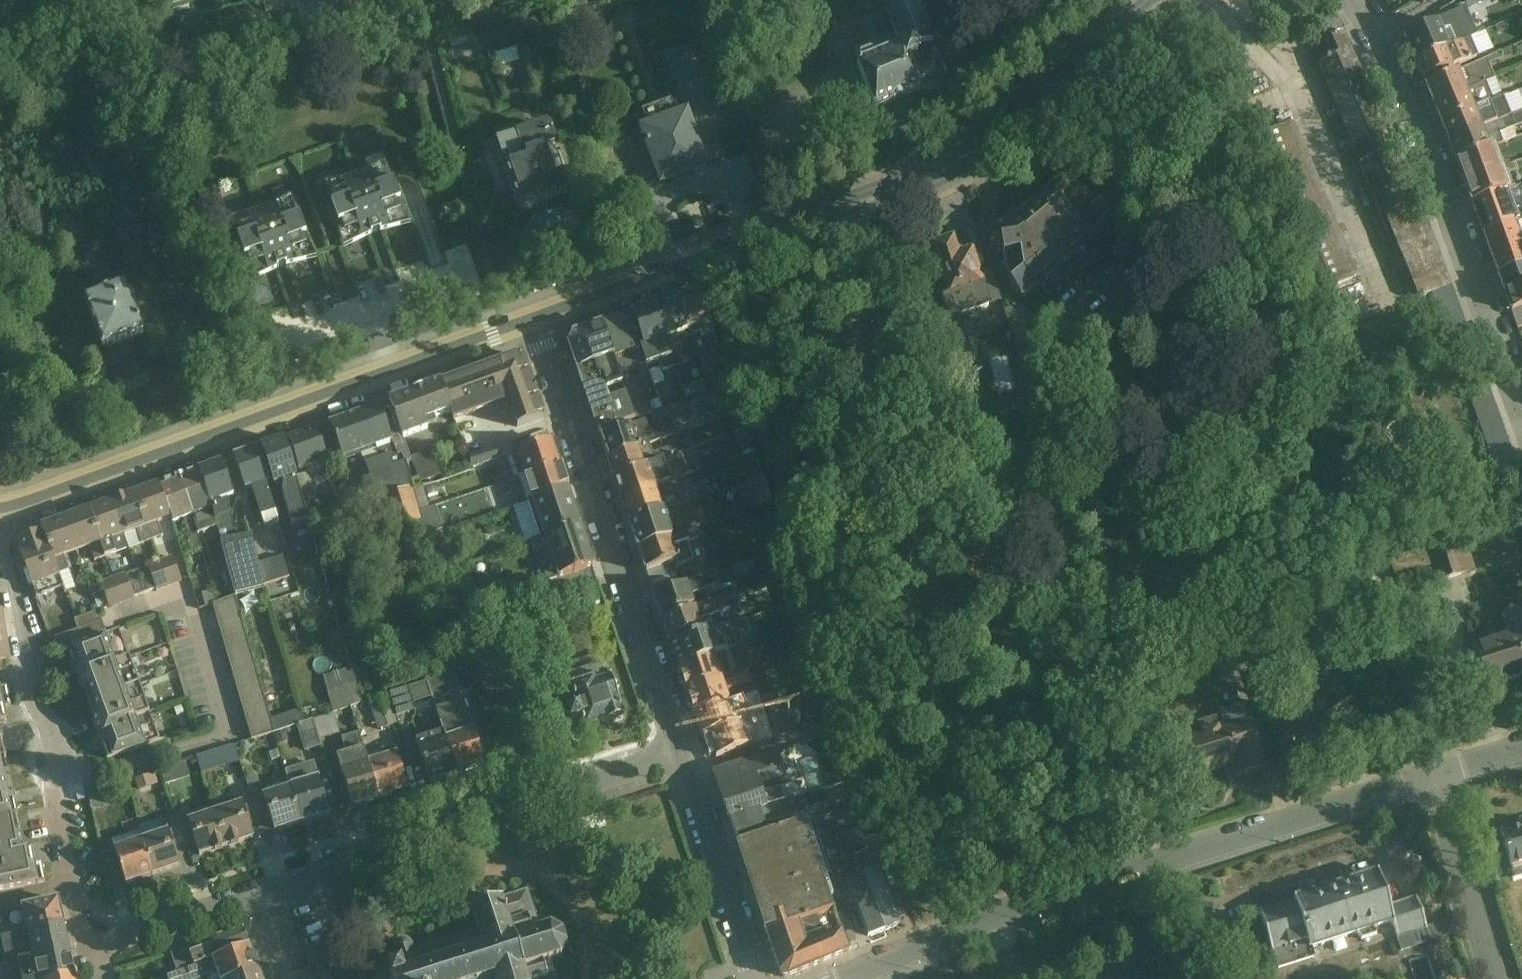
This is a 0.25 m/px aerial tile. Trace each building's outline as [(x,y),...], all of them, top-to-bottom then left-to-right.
[(1274,10),(1287,0),(1266,0),(1274,10)] [(857,69),(855,70),(874,116),(903,105),(902,103),(920,95),(926,99),(941,93),(939,88),(944,86),(946,81),(944,71),(940,66),(935,63),(930,65),(923,49),(932,46),(929,41),(931,40),(918,8),(917,9),(915,3),(887,15),(900,51),(877,61),(868,58),(859,61),(857,69)] [(1398,39),(1410,67),(1447,52),(1435,23),(1398,39)] [(13,49),(19,37),(0,27),(0,42),(13,49)] [(1349,148),(1381,134),(1340,40),(1308,53),(1349,148)] [(701,44),(664,58),(677,95),(714,81),(714,79),(727,74),(718,49),(705,54),(701,44)] [(1417,84),(1454,69),(1447,52),(1410,67),(1417,84)] [(1420,89),(1427,108),(1461,95),(1454,76),(1420,89)] [(428,87),(415,90),(418,102),(431,98),(428,87)] [(1433,124),(1468,111),(1461,95),(1427,108),(1433,124)] [(647,128),(637,132),(659,191),(674,185),(675,190),(695,182),(694,178),(709,172),(687,113),(679,116),(674,103),(642,115),(647,128)] [(1433,124),(1441,145),(1476,132),(1468,111),(1433,124)] [(494,140),(493,143),(517,216),(523,214),(525,216),(531,214),(530,210),(569,198),(571,194),(568,183),(561,180),(560,168),(553,152),(556,146),(550,133),(547,130),(520,138),(519,132),(494,140)] [(1449,166),(1484,152),(1476,132),(1441,145),(1449,166)] [(1449,166),(1459,188),(1494,176),(1484,152),(1449,166)] [(341,188),(327,191),(348,249),(361,244),(361,245),(390,234),(403,229),(382,170),(370,177),(341,188)] [(1466,208),(1501,196),(1494,176),(1459,188),(1466,208)] [(1021,299),(1104,232),(1063,182),(980,249),(1021,299)] [(1466,208),(1477,242),(1512,231),(1501,196),(1466,208)] [(249,221),(232,225),(254,283),(267,278),(267,279),(296,268),(309,263),(288,205),(277,211),(249,221)] [(1521,267),(1521,260),(1512,231),(1477,242),(1489,278),(1521,267)] [(945,323),(985,311),(963,237),(922,249),(945,323)] [(1496,298),(1521,289),(1521,267),(1489,278),(1496,298)] [(125,289),(83,305),(102,354),(145,339),(125,289)] [(1521,310),(1521,289),(1496,298),(1502,317),(1521,310)] [(679,338),(702,329),(689,295),(666,303),(679,338)] [(679,338),(666,303),(642,312),(655,347),(679,338)] [(634,355),(655,347),(642,312),(621,320),(634,355)] [(634,355),(621,320),(594,330),(608,365),(634,355)] [(610,389),(616,387),(608,365),(594,330),(563,341),(558,352),(575,401),(610,389)] [(498,407),(527,398),(514,361),(435,391),(448,426),(498,407)] [(590,444),(625,432),(610,389),(575,401),(590,444)] [(448,426),(435,391),(379,411),(392,447),(448,426)] [(538,424),(528,398),(498,410),(507,435),(538,424)] [(335,465),(386,446),(372,411),(322,431),(335,465)] [(660,429),(663,442),(685,437),(682,425),(660,429)] [(590,444),(598,467),(633,455),(625,432),(590,444)] [(295,477),(323,467),(310,433),(283,443),(295,477)] [(265,491),(288,482),(273,445),(250,454),(265,491)] [(506,460),(515,485),(551,472),(542,446),(506,460)] [(265,491),(250,454),(225,464),(240,501),(265,491)] [(424,463),(435,490),(454,482),(442,455),(424,463)] [(604,485),(640,473),(633,455),(598,467),(604,485)] [(230,508),(213,467),(187,477),(204,519),(230,508)] [(524,508),(560,495),(551,472),(515,485),(524,508)] [(604,485),(612,507),(647,494),(640,473),(604,485)] [(186,526),(204,519),(187,477),(169,485),(186,526)] [(774,479),(752,485),(759,509),(781,503),(774,479)] [(308,532),(329,525),(313,481),(292,489),(308,532)] [(186,526),(169,485),(150,493),(167,534),(186,526)] [(146,543),(167,534),(150,493),(129,502),(146,543)] [(620,531),(655,519),(647,494),(612,507),(620,531)] [(524,508),(538,548),(575,534),(560,495),(524,508)] [(146,543),(129,502),(108,510),(126,551),(146,543)] [(102,561),(126,551),(108,510),(85,520),(102,561)] [(620,531),(629,557),(665,545),(655,519),(620,531)] [(102,561),(85,520),(61,530),(79,571),(102,561)] [(52,582),(79,571),(61,530),(35,541),(52,582)] [(553,586),(589,573),(575,534),(538,548),(553,586)] [(265,539),(233,548),(250,606),(305,590),(294,553),(271,559),(265,539)] [(26,593),(52,582),(35,541),(9,552),(26,593)] [(637,580),(672,567),(665,545),(629,557),(637,580)] [(651,630),(688,617),(679,591),(642,604),(651,630)] [(651,630),(660,655),(697,642),(688,617),(651,630)] [(175,630),(159,633),(162,650),(178,647),(175,630)] [(1521,684),(1521,632),(1464,654),(1481,699),(1521,684)] [(668,677),(705,664),(697,642),(660,655),(668,677)] [(63,654),(73,682),(104,671),(94,643),(63,654)] [(668,677),(675,699),(713,686),(705,664),(668,677)] [(585,736),(622,723),(605,670),(566,683),(576,711),(565,715),(569,728),(581,724),(585,736)] [(83,710),(114,699),(104,671),(73,682),(83,710)] [(545,671),(520,678),(526,695),(550,687),(545,671)] [(350,729),(364,725),(362,719),(375,716),(363,672),(336,680),(350,729)] [(684,723),(721,710),(713,686),(675,699),(684,723)] [(1301,772),(1360,725),(1336,695),(1277,742),(1301,772)] [(83,710),(92,736),(123,725),(114,699),(83,710)] [(319,753),(355,741),(347,718),(311,730),(319,753)] [(1195,801),(1263,776),(1244,723),(1175,748),(1195,801)] [(101,760),(132,749),(123,725),(92,736),(101,760)] [(448,781),(476,773),(466,739),(438,747),(448,781)] [(448,781),(438,747),(409,756),(419,790),(448,781)] [(230,754),(234,770),(250,766),(246,750),(230,754)] [(700,784),(717,832),(790,807),(773,758),(700,784)] [(371,809),(399,799),(386,759),(357,768),(371,809)] [(371,809),(357,768),(333,777),(347,817),(371,809)] [(295,830),(322,820),(308,783),(281,793),(295,830)] [(295,830),(281,793),(252,804),(266,841),(295,830)] [(725,855),(798,829),(790,807),(717,832),(725,855)] [(219,858),(248,848),(234,810),(205,821),(219,858)] [(219,858),(205,821),(179,830),(193,868),(219,858)] [(21,883),(8,823),(0,825),(0,888),(21,883)] [(725,855),(741,900),(814,874),(798,829),(725,855)] [(1521,868),(1521,829),(1495,836),(1506,873),(1521,868)] [(145,884),(172,875),(160,837),(132,846),(145,884)] [(145,884),(132,846),(104,855),(116,893),(145,884)] [(869,940),(883,933),(856,860),(828,868),(835,891),(846,887),(869,940)] [(1396,943),(1428,933),(1417,897),(1387,906),(1375,867),(1252,904),(1271,964),(1391,927),(1396,943)] [(755,939),(828,913),(814,874),(741,900),(755,939)] [(389,971),(391,978),(390,978),(554,978),(550,966),(549,963),(560,961),(566,948),(562,936),(550,930),(539,933),(539,931),(527,896),(503,903),(471,913),(478,936),(413,957),(411,950),(410,949),(409,947),(407,946),(406,946),(404,945),(401,945),(399,946),(397,947),(396,949),(395,950),(394,952),(394,955),(398,968),(389,971)] [(17,935),(57,928),(53,906),(13,914),(17,935)] [(810,972),(846,959),(830,916),(794,930),(810,972)] [(204,958),(241,944),(234,927),(197,940),(204,958)] [(6,967),(69,954),(63,928),(2,940),(6,967)] [(794,930),(759,943),(772,978),(792,978),(810,972),(794,930)] [(212,978),(222,978),(250,969),(241,944),(204,958),(212,978)] [(69,954),(6,967),(9,978),(74,978),(69,954)] [(250,969),(222,978),(254,978),(250,969)]
